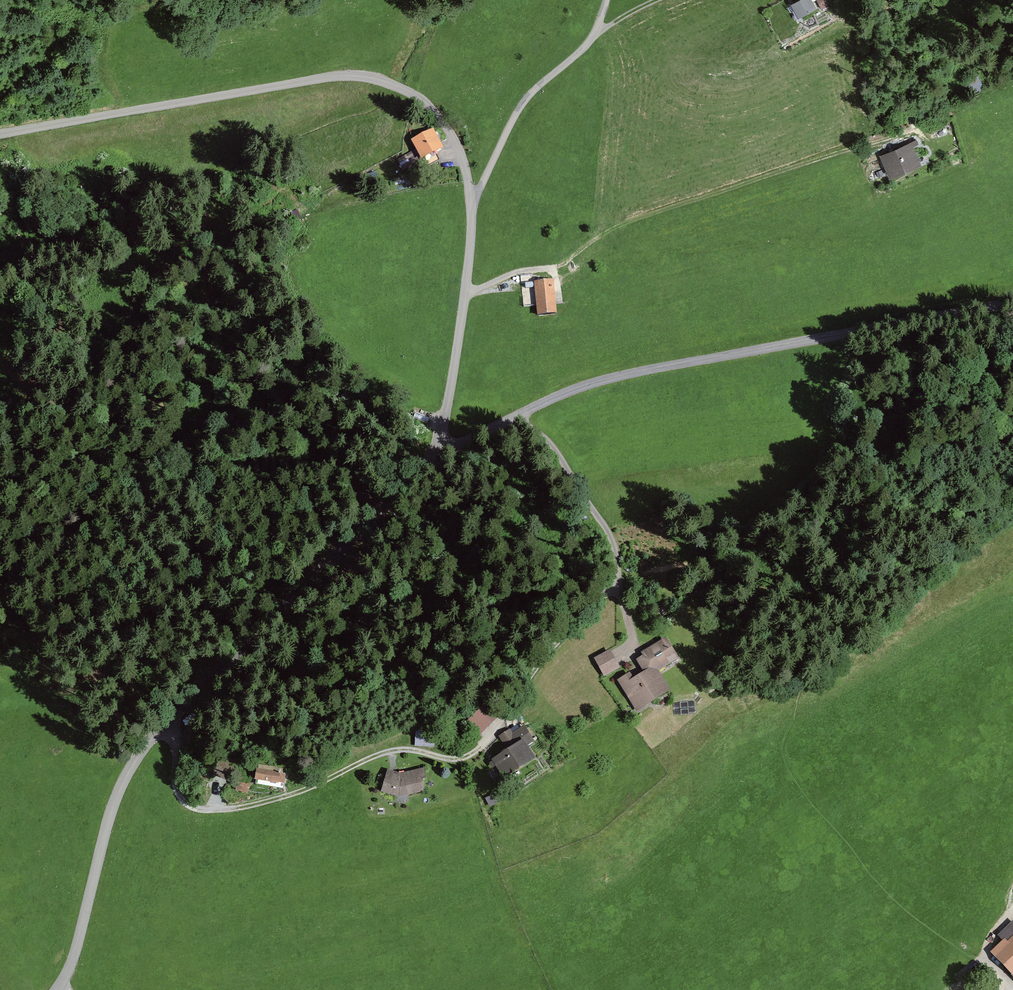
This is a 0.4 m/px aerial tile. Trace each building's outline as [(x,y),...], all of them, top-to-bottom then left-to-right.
[(814,0),(798,0),(794,2),(800,14),(817,5),(814,0)] [(444,147),(436,129),(414,140),(422,158),(444,147)] [(922,161),(913,139),(882,152),(891,174),(922,161)] [(554,278),(536,280),(540,314),(558,312),(554,278)] [(646,673),(653,669),(668,660),(670,663),(677,659),(666,641),(637,659),(646,673)] [(620,664),(610,648),(595,656),(605,673),(620,664)] [(666,690),(653,669),(646,673),(629,683),(625,677),(621,680),(638,707),(666,690)] [(500,713),(487,700),(466,721),(479,734),(500,713)] [(510,727),(500,734),(508,747),(492,757),(504,775),(536,754),(528,742),(535,738),(526,723),(513,731),(510,727)] [(240,761),(230,754),(224,762),(234,769),(240,761)] [(285,768),(259,765),(257,778),(283,782),(285,768)] [(401,772),(386,768),(380,788),(399,793),(426,787),(423,778),(429,776),(426,766),(401,772)] [(252,781),(240,778),(237,788),(249,791),(252,781)] [(998,953),(1012,969),(1012,939),(998,953)]
